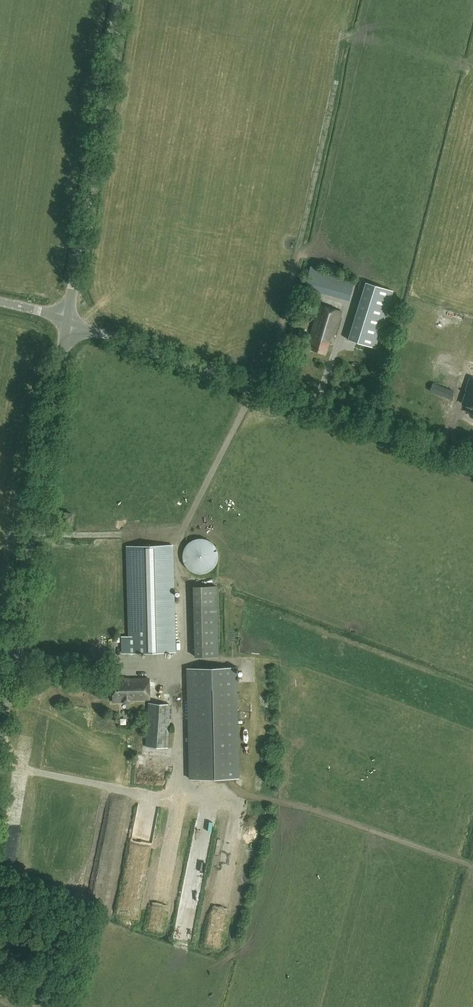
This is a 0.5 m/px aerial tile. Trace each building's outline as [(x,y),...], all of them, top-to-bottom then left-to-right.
[(355,278),(320,268),(310,266),(304,288),(348,300),(355,278)] [(393,290),(366,282),(348,340),(375,348),(393,290)] [(330,338),(333,338),(341,311),(320,304),(310,337),(311,337),(308,348),(326,354),(330,338)] [(470,378),(466,389),(467,389),(462,403),(472,407),(472,379),(470,378)] [(451,398),(454,391),(432,383),(429,391),(451,398)] [(65,512),(63,522),(70,524),(72,514),(65,512)] [(215,566),(218,559),(217,551),(214,544),(207,539),(199,538),(191,540),(185,545),(182,553),(183,561),(186,568),(193,572),(201,574),(209,572),(215,566)] [(175,651),(173,589),(172,544),(127,545),(129,653),(175,651)] [(216,586),(193,586),(195,656),(218,656),(216,586)] [(236,667),(188,668),(190,778),(238,777),(236,667)] [(150,699),(149,678),(112,679),(113,702),(131,701),(131,700),(150,699)] [(151,683),(152,696),(159,695),(157,682),(151,683)] [(168,748),(170,704),(148,703),(145,746),(168,748)] [(189,869),(197,869),(197,861),(189,861),(189,869)]
